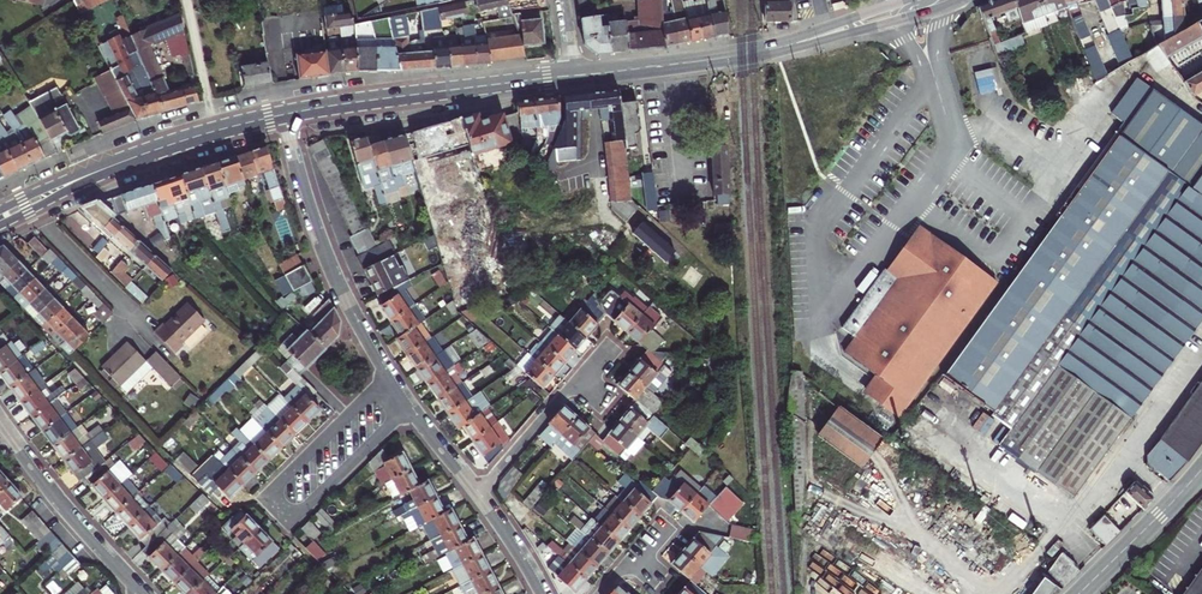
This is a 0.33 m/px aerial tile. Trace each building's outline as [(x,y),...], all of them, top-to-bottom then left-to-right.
[(86,13),(112,0),(82,0),(80,1),(86,13)] [(457,18),(499,9),(502,18),(504,18),(509,16),(504,5),(503,0),(479,0),(462,4),(463,13),(456,15),(457,18)] [(623,16),(623,18),(625,48),(634,47),(661,45),(661,25),(659,0),(640,0),(640,18),(635,18),(635,11),(630,11),(630,15),(623,16)] [(673,22),(675,44),(680,43),(688,41),(684,19),(681,3),(680,0),(669,0),(673,22)] [(700,39),(696,17),(692,3),(691,0),(681,3),(684,19),(688,41),(692,40),(700,39)] [(712,37),(704,0),(692,3),(696,17),(700,39),(705,38),(712,37)] [(704,0),(712,37),(719,36),(727,34),(723,0),(704,0)] [(766,27),(770,27),(794,26),(799,25),(793,0),(767,0),(767,8),(766,8),(766,27)] [(1002,45),(992,21),(1006,15),(1010,24),(1021,19),(1014,0),(999,0),(980,7),(996,47),(998,46),(1002,45)] [(1040,0),(1014,0),(1021,19),(1023,22),(1028,34),(1050,26),(1046,16),(1040,0)] [(1046,16),(1068,8),(1065,0),(1040,0),(1046,16)] [(1068,8),(1070,12),(1072,19),(1078,17),(1081,16),(1076,2),(1075,0),(1065,0),(1068,8)] [(1099,8),(1101,8),(1108,25),(1114,22),(1106,0),(1096,0),(1099,8)] [(1114,22),(1119,33),(1127,30),(1122,4),(1125,3),(1124,0),(1106,0),(1114,22)] [(1138,12),(1147,11),(1144,0),(1136,0),(1138,12)] [(1159,7),(1160,28),(1161,45),(1172,40),(1171,24),(1170,0),(1159,0),(1159,7)] [(86,13),(80,1),(73,5),(79,17),(86,13)] [(454,5),(456,15),(463,13),(462,4),(454,5)] [(435,9),(438,22),(457,18),(456,15),(454,5),(435,9)] [(433,9),(416,13),(420,33),(428,31),(436,30),(435,22),(433,9)] [(321,18),(323,30),(336,28),(344,27),(345,36),(349,35),(349,25),(348,22),(347,14),(321,18)] [(604,14),(578,17),(582,44),(594,51),(602,50),(606,50),(605,22),(604,14)] [(400,16),(383,19),(390,52),(393,65),(394,73),(402,73),(411,72),(427,71),(424,39),(419,40),(420,44),(406,45),(404,31),(404,29),(400,16)] [(513,28),(511,22),(509,16),(504,18),(508,29),(513,28)] [(1095,50),(1081,16),(1078,17),(1072,19),(1086,55),(1095,50)] [(178,17),(129,38),(161,115),(177,110),(187,108),(181,91),(168,94),(148,48),(163,42),(170,60),(180,56),(188,78),(192,78),(178,17)] [(536,18),(511,22),(513,28),(517,27),(520,43),(524,43),(539,41),(536,18)] [(615,22),(605,22),(606,50),(615,49),(625,48),(623,18),(615,18),(615,22)] [(390,52),(383,19),(367,22),(372,48),(372,54),(371,68),(371,73),(378,73),(384,73),(394,73),(393,65),(390,52)] [(372,48),(367,22),(349,25),(349,35),(353,73),(362,73),(371,73),(371,68),(372,54),(372,48)] [(675,44),(673,22),(661,25),(661,45),(661,47),(667,45),(675,44)] [(1015,26),(1019,38),(1023,37),(1028,35),(1028,34),(1023,22),(1015,26)] [(1172,40),(1161,45),(1147,54),(1159,72),(1170,64),(1186,54),(1194,66),(1201,62),(1201,23),(1172,40)] [(304,44),(306,53),(308,64),(311,64),(312,78),(325,76),(317,25),(309,26),(312,42),(304,44)] [(475,27),(459,28),(461,38),(457,39),(458,46),(461,68),(467,67),(473,67),(470,46),(469,38),(477,37),(478,41),(483,40),(482,33),(476,34),(475,27)] [(125,40),(129,38),(125,28),(121,30),(125,40)] [(441,37),(442,41),(453,40),(457,39),(461,38),(459,28),(455,29),(456,32),(441,35),(441,37)] [(1160,28),(1152,32),(1156,49),(1147,54),(1161,45),(1160,28)] [(353,73),(349,35),(345,36),(345,48),(338,49),(341,75),(347,74),(353,73)] [(484,44),(486,64),(504,61),(522,59),(519,48),(515,35),(510,36),(510,40),(493,43),(492,41),(484,43),(484,44)] [(92,40),(109,74),(135,122),(142,120),(161,115),(129,38),(125,40),(119,43),(118,38),(102,45),(101,43),(100,44),(96,37),(92,40)] [(1002,45),(998,46),(1003,57),(1027,47),(1023,37),(1019,38),(1002,45)] [(306,53),(304,44),(303,39),(290,42),(293,55),(306,53)] [(478,45),(470,46),(473,67),(479,66),(486,66),(486,64),(484,44),(478,45)] [(454,47),(443,48),(446,69),(453,68),(461,68),(458,46),(454,47)] [(429,50),(430,70),(438,70),(446,69),(443,48),(439,49),(429,50)] [(341,75),(338,49),(326,51),(330,76),(335,75),(341,75)] [(1170,64),(1183,84),(1201,73),(1201,62),(1194,66),(1186,54),(1170,64)] [(1086,59),(1079,62),(1082,70),(1089,67),(1086,59)] [(267,82),(264,63),(239,68),(242,87),(251,85),(267,82)] [(1183,84),(1192,98),(1201,93),(1201,73),(1183,84)] [(135,122),(109,74),(97,80),(115,114),(95,123),(101,136),(135,122)] [(1128,128),(944,377),(994,413),(991,417),(1010,432),(1001,445),(1075,497),(1201,322),(1201,128),(1141,84),(1114,118),(1128,128)] [(181,91),(187,108),(197,105),(191,88),(181,91)] [(620,90),(588,94),(590,110),(600,109),(602,122),(612,120),(614,138),(610,138),(611,142),(614,142),(625,142),(621,104),(620,90)] [(542,178),(555,171),(562,157),(576,156),(576,120),(590,118),(589,110),(590,110),(588,94),(565,96),(567,121),(566,136),(551,162),(547,168),(542,178)] [(60,97),(44,105),(31,111),(49,143),(60,138),(65,135),(66,139),(78,133),(60,97)] [(560,97),(548,98),(551,126),(552,136),(552,137),(549,142),(552,144),(554,141),(560,139),(564,126),(561,125),(562,119),(560,97)] [(548,98),(535,100),(538,128),(551,126),(548,98)] [(521,114),(522,130),(538,128),(535,100),(520,102),(521,114)] [(621,104),(625,142),(626,149),(636,147),(635,135),(637,135),(641,130),(637,102),(621,104)] [(49,143),(31,111),(30,110),(14,120),(9,113),(2,118),(3,120),(13,133),(22,147),(31,165),(45,159),(55,154),(49,143)] [(464,121),(473,154),(494,147),(496,144),(501,143),(502,144),(509,142),(509,141),(523,136),(522,130),(521,114),(504,118),(504,116),(481,122),(479,117),(464,121)] [(463,118),(406,135),(417,171),(435,235),(443,264),(500,248),(473,154),(464,121),(463,118)] [(0,122),(0,128),(6,138),(13,133),(3,120),(0,122)] [(539,134),(539,139),(552,137),(552,136),(551,126),(538,128),(539,134)] [(16,172),(24,169),(31,165),(22,147),(13,133),(6,138),(0,128),(0,145),(16,172)] [(538,128),(522,130),(523,136),(523,137),(539,134),(538,128)] [(406,204),(412,203),(404,176),(417,171),(406,135),(387,141),(402,190),(406,204)] [(380,137),(369,140),(386,195),(402,190),(387,141),(382,143),(380,137)] [(352,142),(364,182),(374,179),(378,193),(382,206),(389,204),(388,203),(386,195),(369,140),(369,138),(352,142)] [(312,148),(316,155),(329,149),(325,141),(312,148)] [(613,202),(632,201),(626,149),(625,142),(614,142),(611,142),(606,143),(613,202)] [(16,172),(0,145),(0,180),(4,178),(16,172)] [(237,157),(245,180),(266,173),(283,223),(292,220),(268,147),(237,157)] [(728,147),(713,147),(715,196),(719,196),(719,204),(731,204),(728,147)] [(316,155),(320,163),(333,157),(329,149),(316,155)] [(541,155),(537,161),(547,168),(551,162),(541,155)] [(245,180),(237,157),(221,163),(230,191),(247,185),(245,180)] [(333,157),(320,163),(324,172),(337,165),(333,157)] [(221,163),(203,168),(213,199),(225,234),(232,231),(223,201),(232,198),(230,191),(221,163)] [(324,172),(328,179),(341,172),(337,165),(324,172)] [(203,168),(182,175),(197,220),(207,217),(202,202),(213,199),(203,168)] [(542,178),(546,185),(559,179),(555,171),(542,178)] [(328,179),(332,188),(345,181),(341,172),(328,179)] [(182,175),(167,180),(175,204),(183,202),(192,231),(200,229),(197,220),(182,175)] [(369,196),(378,193),(374,179),(364,182),(369,196)] [(546,185),(549,193),(563,187),(559,179),(546,185)] [(167,180),(153,185),(164,220),(172,218),(180,242),(187,240),(175,204),(167,180)] [(332,188),(336,196),(349,189),(345,181),(332,188)] [(99,203),(116,218),(145,208),(149,220),(154,218),(158,230),(167,241),(171,240),(164,220),(153,185),(99,203)] [(549,193),(553,200),(566,194),(563,187),(549,193)] [(657,206),(655,188),(645,189),(647,207),(657,206)] [(336,196),(340,204),(353,197),(349,189),(336,196)] [(386,195),(388,203),(393,202),(395,207),(406,204),(402,190),(386,195)] [(553,200),(557,209),(570,202),(566,194),(553,200)] [(340,204),(344,212),(357,205),(353,197),(340,204)] [(632,201),(613,202),(614,211),(621,216),(633,202),(632,201)] [(557,209),(560,216),(574,209),(570,202),(557,209)] [(647,215),(633,202),(621,216),(636,228),(647,215)] [(84,209),(114,237),(124,226),(116,218),(99,203),(84,209)] [(344,212),(348,220),(361,213),(357,205),(344,212)] [(560,216),(564,224),(577,217),(574,209),(560,216)] [(348,220),(352,228),(365,221),(361,213),(348,220)] [(564,224),(568,231),(581,225),(577,217),(564,224)] [(352,228),(356,236),(369,229),(365,221),(352,228)] [(568,231),(571,238),(585,232),(581,225),(568,231)] [(732,225),(717,226),(718,244),(734,244),(733,225),(732,225)] [(131,252),(141,241),(124,226),(114,237),(131,252)] [(869,395),(899,417),(998,283),(923,228),(890,272),(885,269),(842,327),(857,338),(846,352),(881,379),(875,387),(869,395)] [(353,238),(362,256),(378,247),(369,229),(356,236),(353,238)] [(571,238),(575,247),(589,240),(585,232),(571,238)] [(51,251),(38,237),(32,244),(45,257),(51,251)] [(116,245),(111,240),(105,248),(109,252),(116,245)] [(575,247),(578,254),(592,247),(589,240),(575,247)] [(131,252),(147,267),(157,255),(141,241),(131,252)] [(3,275),(5,278),(21,262),(5,246),(0,248),(0,257),(10,268),(3,275)] [(365,270),(367,269),(386,259),(380,246),(378,247),(362,256),(359,257),(365,270)] [(592,247),(578,254),(582,261),(596,255),(592,247)] [(164,282),(174,271),(157,255),(147,267),(164,282)] [(281,265),(287,276),(306,266),(306,264),(301,255),(281,265)] [(386,259),(367,269),(380,295),(395,288),(402,285),(412,280),(405,266),(402,267),(396,255),(386,259)] [(3,275),(10,268),(0,257),(0,272),(3,275)] [(1,282),(10,290),(30,271),(21,262),(5,278),(1,282)] [(287,276),(296,292),(315,282),(306,266),(287,276)] [(433,274),(442,287),(448,283),(439,270),(433,274)] [(10,290),(17,298),(37,279),(30,271),(10,290)] [(37,279),(17,298),(28,309),(47,290),(37,279)] [(133,281),(128,287),(144,303),(149,297),(133,281)] [(415,306),(402,285),(395,288),(410,310),(415,306)] [(382,307),(392,322),(410,310),(395,288),(380,295),(379,296),(385,304),(382,307)] [(47,290),(28,309),(37,318),(56,300),(47,290)] [(608,315),(627,332),(642,316),(621,297),(608,312),(606,313),(608,315)] [(342,321),(331,299),(316,315),(323,322),(311,333),(327,349),(340,337),(342,321)] [(455,299),(449,303),(455,313),(460,310),(459,310),(455,299)] [(37,318),(45,327),(65,309),(56,300),(37,318)] [(478,305),(489,315),(501,303),(497,300),(478,305)] [(571,323),(588,338),(608,315),(606,313),(600,308),(599,309),(590,302),(571,323)] [(205,321),(188,303),(157,334),(174,352),(205,321)] [(427,319),(417,305),(415,306),(410,310),(420,324),(422,323),(427,319)] [(65,309),(45,327),(54,337),(74,318),(65,309)] [(392,322),(402,336),(415,327),(420,324),(410,310),(392,322)] [(627,332),(648,351),(662,335),(642,316),(627,332)] [(54,337),(63,346),(83,328),(74,318),(54,337)] [(558,318),(550,327),(553,329),(560,335),(568,326),(558,318)] [(433,338),(422,323),(420,324),(415,327),(426,343),(433,338)] [(588,338),(571,323),(568,326),(560,335),(577,350),(588,338)] [(398,339),(408,355),(426,343),(415,327),(402,336),(398,339)] [(83,328),(63,346),(72,355),(82,346),(92,337),(83,328)] [(542,341),(549,348),(560,335),(553,329),(542,341)] [(295,370),(301,375),(327,349),(311,333),(309,331),(299,341),(293,335),(283,345),(294,357),(282,368),(289,375),(295,370)] [(577,350),(560,335),(549,348),(566,363),(577,350)] [(2,374),(25,356),(15,341),(7,347),(2,340),(0,341),(0,372),(2,374)] [(533,355),(538,360),(549,348),(542,341),(531,353),(533,355)] [(45,342),(36,349),(39,353),(49,346),(45,342)] [(148,361),(129,342),(103,367),(123,386),(148,361)] [(408,355),(418,370),(436,357),(426,343),(408,355)] [(566,363),(549,348),(538,360),(555,375),(566,363)] [(455,366),(445,351),(436,357),(446,372),(455,366)] [(157,352),(148,361),(174,389),(184,379),(157,352)] [(629,372),(648,389),(666,368),(647,352),(629,372)] [(533,355),(522,368),(523,369),(527,372),(538,360),(533,355)] [(2,374),(12,388),(29,376),(36,371),(25,356),(2,374)] [(436,357),(418,370),(429,384),(446,372),(436,357)] [(504,363),(511,369),(518,365),(510,357),(504,363)] [(236,374),(241,379),(254,366),(249,360),(236,374)] [(555,375),(538,360),(527,372),(533,378),(544,388),(555,375)] [(511,369),(504,375),(508,380),(523,369),(522,368),(518,365),(511,369)] [(70,374),(77,384),(86,378),(77,369),(70,374)] [(288,401),(295,408),(309,422),(322,409),(312,399),(318,392),(301,375),(295,370),(289,375),(300,386),(286,399),(288,401)] [(29,376),(40,390),(46,385),(36,371),(29,376)] [(429,384),(439,399),(456,387),(446,372),(429,384)] [(635,399),(637,400),(648,389),(629,372),(618,384),(628,394),(634,399),(635,399)] [(223,386),(228,391),(241,379),(236,374),(223,386)] [(29,376),(12,388),(23,402),(40,390),(29,376)] [(539,395),(544,388),(533,378),(526,383),(535,391),(539,395)] [(57,399),(46,385),(40,390),(50,404),(57,399)] [(210,399),(215,404),(228,391),(223,386),(214,395),(210,399)] [(456,387),(439,399),(448,413),(466,401),(456,387)] [(23,402),(33,417),(50,404),(40,390),(23,402)] [(490,408),(479,392),(466,401),(477,417),(487,410),(490,408)] [(1167,443),(1162,439),(1149,455),(1150,464),(1148,467),(1152,471),(1155,468),(1171,482),(1188,462),(1201,443),(1201,395),(1167,443)] [(68,414),(57,399),(50,404),(61,419),(68,414)] [(630,409),(620,421),(638,436),(647,425),(653,430),(661,437),(669,428),(637,400),(635,399),(634,399),(628,406),(630,409)] [(288,401),(274,414),(281,421),(295,408),(288,401)] [(459,429),(464,426),(477,417),(466,401),(448,413),(459,429)] [(44,431),(61,419),(50,404),(33,417),(44,431)] [(577,416),(565,405),(550,422),(552,424),(541,436),(552,445),(556,441),(577,416)] [(837,407),(818,436),(862,467),(882,440),(837,407)] [(295,435),(309,422),(295,408),(281,421),(295,435)] [(474,441),(491,429),(498,424),(487,410),(477,417),(464,426),(474,441)] [(184,424),(189,429),(203,416),(198,411),(184,424)] [(260,424),(269,433),(281,421),(274,414),(272,412),(260,424)] [(61,419),(72,434),(79,429),(68,414),(61,419)] [(590,441),(596,433),(577,416),(556,441),(575,459),(590,441)] [(55,446),(72,434),(61,419),(44,431),(55,446)] [(281,421),(269,433),(283,447),(295,435),(281,421)] [(603,440),(602,441),(624,461),(631,454),(635,453),(645,442),(643,440),(638,436),(620,421),(604,440),(603,440)] [(247,436),(256,446),(269,433),(260,424),(247,436)] [(498,424),(491,429),(505,448),(511,441),(498,424)] [(638,436),(643,440),(653,430),(647,425),(638,436)] [(101,426),(85,437),(89,443),(105,431),(101,426)] [(256,446),(247,436),(238,427),(234,431),(243,441),(235,449),(244,458),(256,446)] [(82,448),(89,443),(85,437),(79,429),(72,434),(82,448)] [(491,429),(474,441),(491,465),(505,448),(491,429)] [(109,437),(105,431),(89,443),(93,448),(109,437)] [(283,447),(269,433),(256,446),(270,460),(283,447)] [(603,440),(596,433),(590,441),(597,447),(602,441),(603,440)] [(55,446),(65,460),(82,448),(72,434),(55,446)] [(687,443),(692,448),(702,457),(707,451),(693,437),(687,443)] [(575,459),(582,465),(597,447),(590,441),(575,459)] [(89,478),(105,465),(93,448),(89,443),(82,448),(93,463),(77,476),(83,483),(89,478)] [(270,460),(256,446),(244,458),(258,472),(270,460)] [(65,460),(77,476),(93,463),(82,448),(65,460)] [(221,462),(230,471),(244,458),(235,449),(221,462)] [(384,450),(372,462),(376,472),(378,471),(385,484),(386,483),(413,469),(404,453),(390,460),(384,450)] [(536,463),(528,456),(512,474),(520,480),(536,463)] [(258,472),(244,458),(230,471),(244,485),(258,472)] [(105,465),(89,478),(96,488),(106,499),(122,485),(112,475),(105,465)] [(13,484),(0,469),(0,495),(13,484)] [(203,469),(195,476),(200,481),(208,474),(203,469)] [(386,483),(395,500),(412,491),(421,486),(413,469),(386,483)] [(670,500),(683,511),(702,488),(681,470),(672,482),(666,477),(654,491),(660,496),(670,500)] [(244,485),(230,471),(217,483),(231,498),(244,485)] [(624,501),(641,516),(658,496),(641,482),(639,484),(630,476),(626,480),(630,484),(635,488),(624,501)] [(430,481),(421,486),(412,491),(420,507),(438,497),(430,481)] [(13,484),(0,495),(0,501),(9,511),(25,497),(13,484)] [(150,484),(143,490),(147,495),(154,489),(150,484)] [(635,488),(630,484),(619,497),(624,501),(635,488)] [(118,513),(134,499),(122,485),(106,499),(118,513)] [(1135,485),(1125,494),(1140,510),(1150,502),(1135,485)] [(705,486),(702,488),(683,511),(696,523),(711,505),(730,521),(746,503),(727,487),(718,497),(705,486)] [(134,499),(118,513),(130,526),(146,512),(152,507),(140,493),(134,499)] [(607,508),(631,528),(641,516),(624,501),(619,497),(617,495),(607,508)] [(428,522),(446,513),(438,497),(420,507),(428,522)] [(532,509),(526,503),(515,515),(522,521),(532,509)] [(399,518),(409,512),(406,507),(396,512),(399,518)] [(620,541),(631,528),(607,508),(596,520),(620,541)] [(233,530),(246,544),(262,528),(243,509),(224,528),(229,534),(233,530)] [(334,519),(323,509),(316,516),(327,526),(334,519)] [(428,522),(424,524),(432,541),(443,535),(462,525),(453,509),(446,513),(428,522)] [(36,512),(24,522),(30,528),(42,518),(36,512)] [(130,526),(148,547),(168,528),(172,524),(167,519),(159,526),(146,512),(130,526)] [(412,517),(409,512),(399,518),(401,523),(412,517)] [(1089,531),(1106,546),(1119,531),(1102,516),(1089,531)] [(30,528),(37,535),(48,525),(42,518),(30,528)] [(311,520),(303,528),(314,539),(322,531),(311,520)] [(610,553),(620,541),(596,520),(586,533),(610,553)] [(1,537),(6,543),(13,537),(0,523),(0,539),(1,537)] [(755,531),(720,524),(718,535),(755,544),(755,531)] [(48,525),(37,535),(42,541),(53,532),(48,525)] [(470,541),(462,525),(443,535),(451,551),(457,548),(470,541)] [(144,551),(164,570),(179,555),(166,542),(174,534),(168,528),(148,547),(144,551)] [(258,556),(254,561),(261,568),(282,548),(262,528),(246,544),(258,556)] [(53,532),(42,541),(48,549),(60,539),(53,532)] [(700,532),(683,551),(700,565),(708,573),(724,555),(715,547),(716,546),(700,532)] [(575,545),(599,566),(610,553),(586,533),(575,545)] [(432,541),(440,556),(446,553),(449,552),(451,551),(443,535),(432,541)] [(457,568),(466,564),(484,555),(475,538),(470,541),(457,548),(451,551),(449,552),(446,553),(455,570),(457,568)] [(48,549),(54,555),(65,545),(60,539),(48,549)] [(553,540),(548,545),(560,555),(564,558),(568,553),(553,540)] [(242,548),(254,561),(258,556),(246,544),(242,548)] [(65,545),(54,555),(59,561),(71,551),(65,545)] [(568,553),(564,558),(588,579),(599,566),(575,545),(568,553)] [(71,551),(59,561),(66,568),(77,558),(71,551)] [(672,563),(683,572),(689,577),(700,565),(683,551),(672,563)] [(164,570),(177,583),(192,568),(179,555),(164,570)] [(474,580),(492,570),(484,555),(466,564),(457,568),(455,570),(463,586),(474,580)] [(588,579),(560,555),(549,568),(560,576),(559,577),(576,592),(588,579)] [(1046,572),(1062,587),(1078,570),(1062,555),(1046,572)] [(77,558),(66,568),(71,575),(83,565),(77,558)] [(177,583),(188,593),(190,593),(204,580),(192,568),(177,583)] [(1186,593),(1201,593),(1201,569),(1186,593)] [(500,586),(492,570),(474,580),(463,586),(468,593),(485,593),(500,586)] [(689,577),(683,584),(686,587),(679,593),(708,593),(689,577)] [(217,593),(204,580),(190,593),(216,593),(217,593)] [(1054,588),(1044,580),(1033,593),(1049,593),(1054,588)] [(618,584),(610,593),(630,593),(618,584)]
